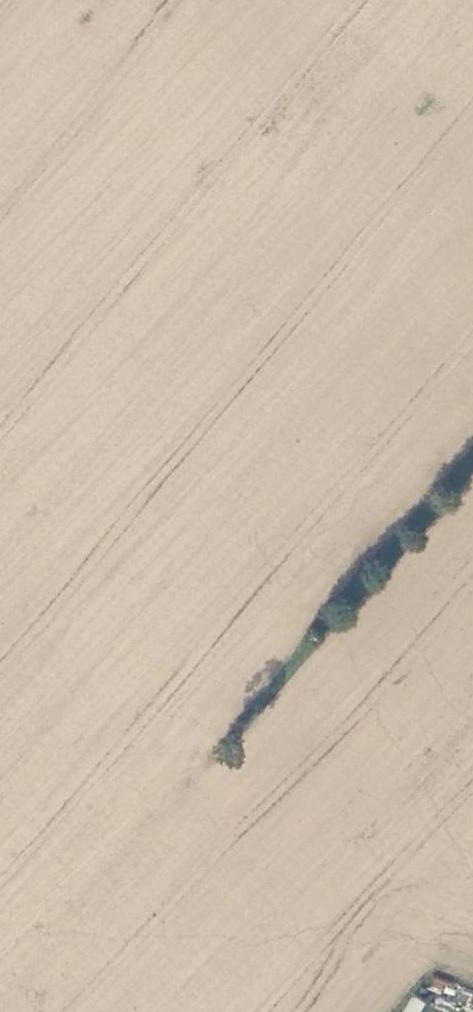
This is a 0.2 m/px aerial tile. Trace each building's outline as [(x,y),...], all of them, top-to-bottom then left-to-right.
[(402,1011),(417,1011),(422,1002),(411,996),(402,1011)]
